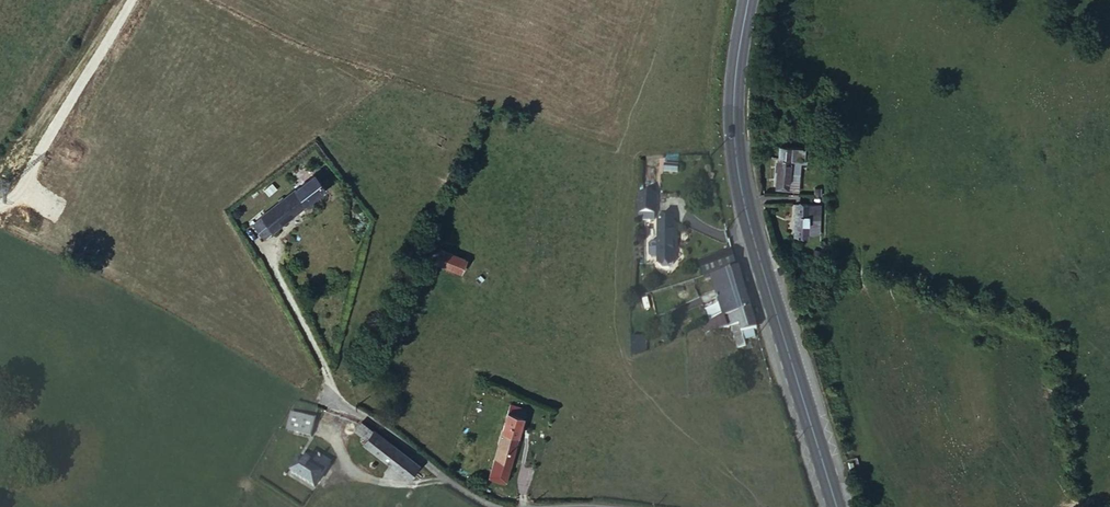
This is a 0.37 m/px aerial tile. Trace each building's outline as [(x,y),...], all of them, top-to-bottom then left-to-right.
[(431,129),(428,134),(450,145),(454,138),(431,129)] [(792,153),(791,166),(806,167),(812,167),(817,168),(818,155),(792,153)] [(806,167),(791,166),(790,193),(805,194),(806,167)] [(301,192),(313,206),(331,191),(318,177),(301,192)] [(270,219),(281,233),(313,206),(301,192),(270,219)] [(657,216),(658,193),(639,192),(637,215),(657,216)] [(810,214),(809,244),(823,246),(823,244),(833,244),(834,229),(824,228),(824,215),(810,214)] [(271,241),(281,233),(270,219),(260,227),(271,241)] [(669,220),(668,264),(683,264),(684,221),(669,220)] [(747,265),(741,247),(709,259),(715,276),(733,270),(747,265)] [(467,257),(462,268),(503,286),(508,274),(467,257)] [(752,284),(747,265),(733,270),(737,283),(738,288),(752,284)] [(733,270),(715,276),(707,279),(710,292),(737,283),(733,270)] [(759,305),(753,288),(737,294),(739,301),(742,312),(759,305)] [(731,317),(742,312),(739,301),(728,306),(731,317)] [(707,308),(714,325),(724,320),(718,303),(707,308)] [(751,335),(766,331),(759,305),(742,312),(748,327),(751,335)] [(739,328),(748,327),(742,312),(731,317),(724,320),(714,325),(709,328),(712,335),(729,330),(739,328)] [(688,327),(690,331),(699,328),(698,323),(688,327)] [(751,335),(743,339),(746,350),(756,347),(751,335)] [(632,354),(647,353),(647,338),(632,338),(632,354)] [(516,416),(532,420),(534,411),(519,407),(516,416)] [(317,418),(289,415),(288,430),(315,433),(317,418)] [(511,434),(528,439),(532,420),(516,416),(511,434)] [(373,431),(360,422),(354,430),(366,439),(373,431)] [(418,464),(373,431),(366,439),(362,444),(407,479),(418,464)] [(507,450),(524,454),(528,439),(511,434),(507,450)] [(501,473),(499,483),(515,488),(524,454),(507,450),(501,473)] [(302,457),(298,462),(311,472),(319,462),(317,460),(313,465),(302,457)] [(298,462),(290,471),(312,491),(321,481),(311,472),(298,462)] [(311,472),(321,481),(330,471),(319,462),(311,472)]
